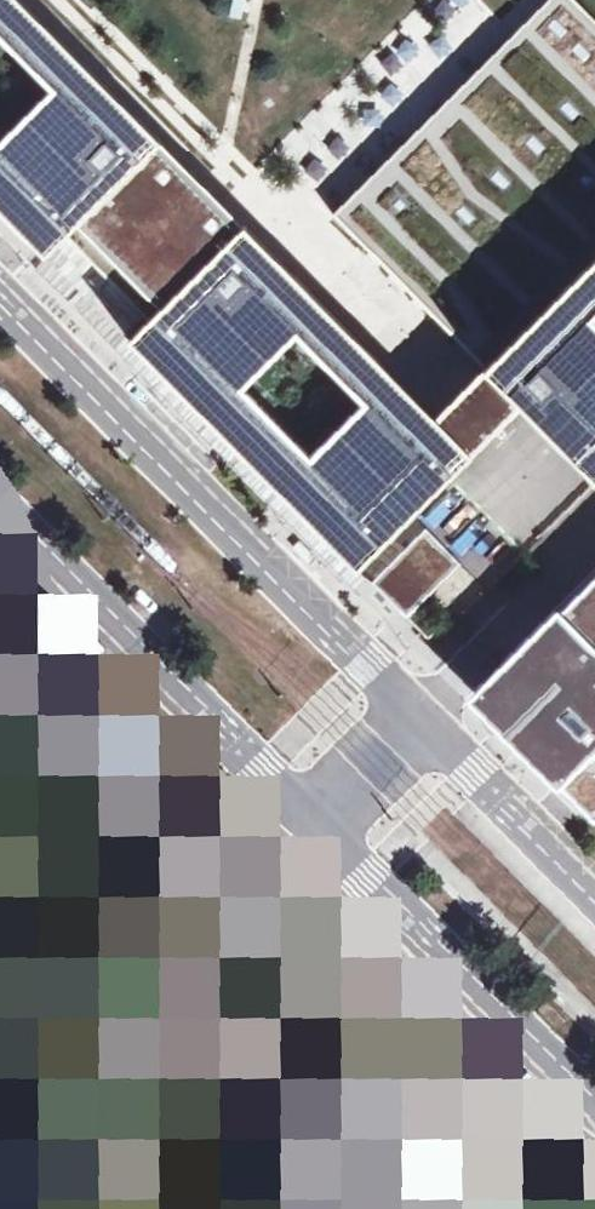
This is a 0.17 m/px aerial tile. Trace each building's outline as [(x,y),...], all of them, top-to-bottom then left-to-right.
[(48,253),(80,221),(162,305),(152,315),(131,337),(355,560),(360,564),(455,470),(469,453),(461,443),(436,413),(250,227),(216,192),(24,0),(0,0),(0,205),(48,253)] [(336,214),(485,365),(488,369),(500,382),(518,403),(567,449),(574,457),(594,477),(594,19),(577,0),(552,0),(336,214)] [(461,443),(469,453),(518,403),(500,382),(488,369),(485,365),(436,413),(461,443)] [(461,563),(426,527),(373,581),(407,617),(461,563)] [(594,804),(594,591),(545,641),(487,697),(594,804)] [(321,1065),(265,1118),(335,1190),(321,1208),(465,1208),(321,1065)]
